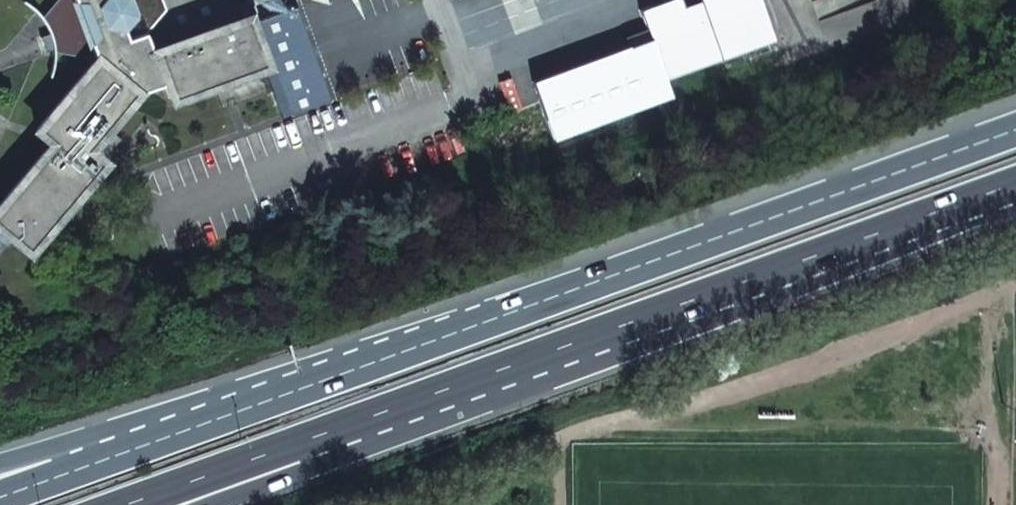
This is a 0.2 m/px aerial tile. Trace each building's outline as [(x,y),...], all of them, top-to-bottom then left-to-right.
[(78,2),(77,0),(58,0),(44,16),(49,24),(52,32),(54,40),(55,51),(96,60),(90,42),(78,2)] [(137,92),(166,81),(173,99),(265,65),(247,17),(234,21),(226,0),(77,0),(78,2),(87,4),(97,35),(90,42),(96,60),(137,92)] [(265,65),(284,116),(332,99),(299,6),(287,10),(284,0),(251,0),(255,14),(247,17),(265,65)] [(640,9),(665,77),(773,37),(759,0),(696,0),(682,5),(680,0),(664,0),(640,9)] [(13,239),(28,251),(103,163),(87,150),(137,92),(96,60),(37,130),(52,143),(0,205),(0,228),(4,231),(0,236),(0,254),(13,239)]
